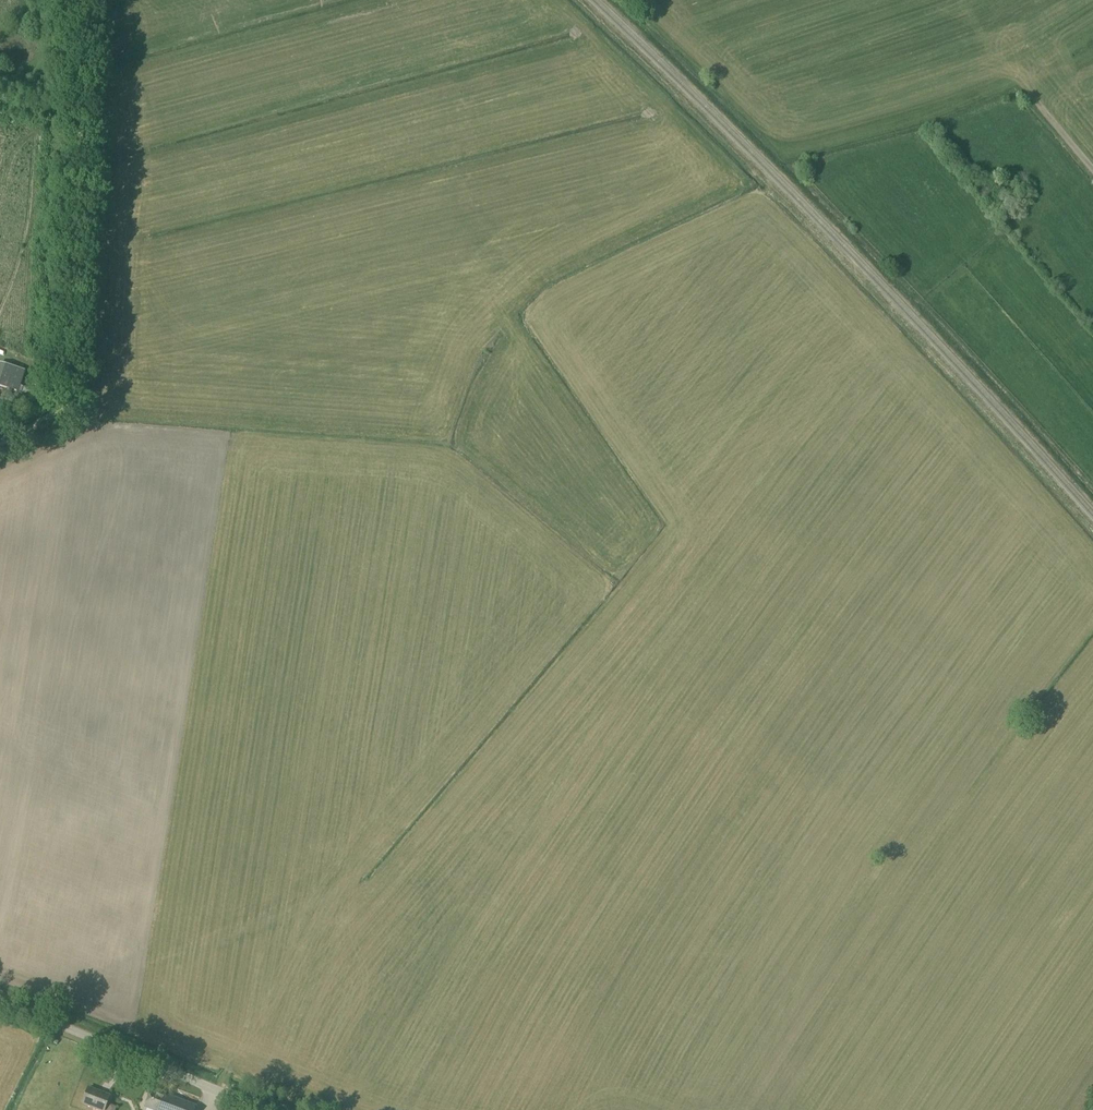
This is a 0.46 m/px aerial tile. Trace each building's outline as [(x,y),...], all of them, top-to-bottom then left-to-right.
[(22,267),(22,277),(33,278),(33,268),(22,267)] [(30,305),(21,305),(20,314),(29,314),(30,305)] [(15,391),(21,370),(2,365),(0,372),(0,387),(15,391)] [(109,1096),(88,1087),(82,1103),(99,1109),(104,1109),(109,1096)] [(196,1106),(165,1094),(166,1093),(153,1087),(152,1090),(151,1090),(145,1106),(154,1109),(194,1109),(196,1106)]
